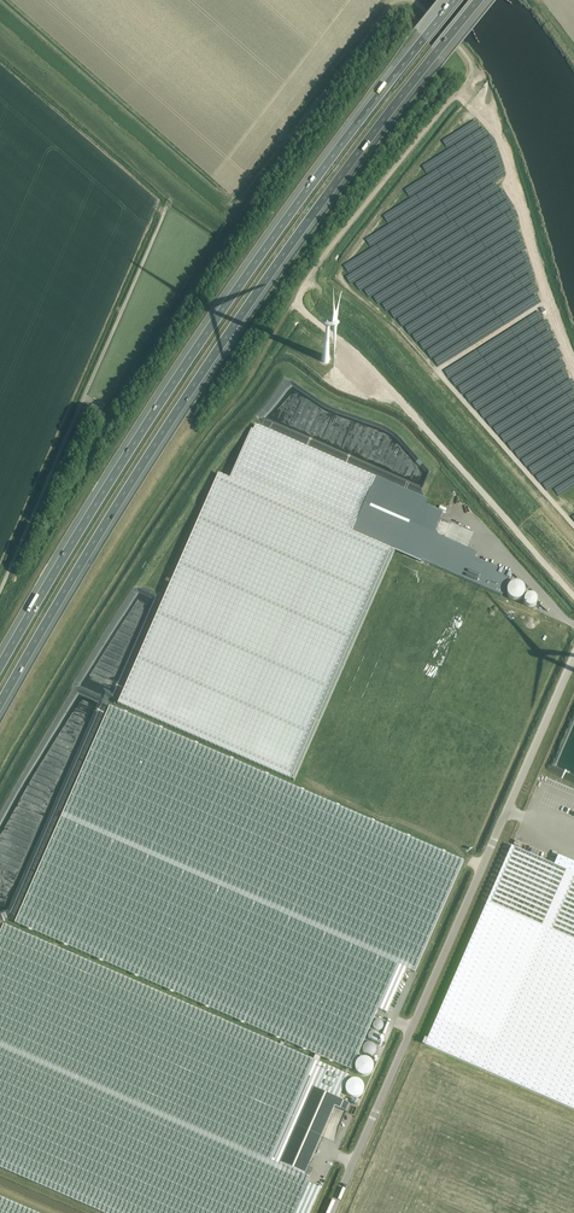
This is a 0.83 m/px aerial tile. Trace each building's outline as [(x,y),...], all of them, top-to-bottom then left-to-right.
[(218,474),(118,704),(294,781),(395,551),(422,562),(422,561),(502,596),(511,575),(475,559),(477,554),(433,535),(443,513),(425,505),(427,501),(255,425),(253,430),(251,430),(230,479),(218,474)] [(507,589),(507,593),(508,596),(509,598),(511,600),(514,601),(518,601),(521,600),(523,598),(525,594),(525,590),(524,587),(522,585),(519,584),(516,583),(513,583),(511,585),(509,587),(507,589)] [(526,597),(524,600),(524,603),(526,606),(528,607),(530,608),(533,607),(535,606),(537,603),(537,600),(536,598),(533,595),(530,595),(528,596),(526,597)] [(464,862),(110,707),(15,923),(351,1070),(378,1010),(387,1014),(406,969),(415,973),(464,862)] [(425,1045),(573,1110),(573,862),(558,855),(554,865),(512,846),(425,1045)] [(0,934),(0,1168),(103,1212),(310,1212),(321,1189),(307,1183),(310,1177),(305,1175),(335,1107),(341,1109),(346,1111),(350,1104),(345,1101),(339,1099),(349,1076),(4,925),(0,934)] [(0,1198),(0,1212),(35,1212),(0,1198)]
